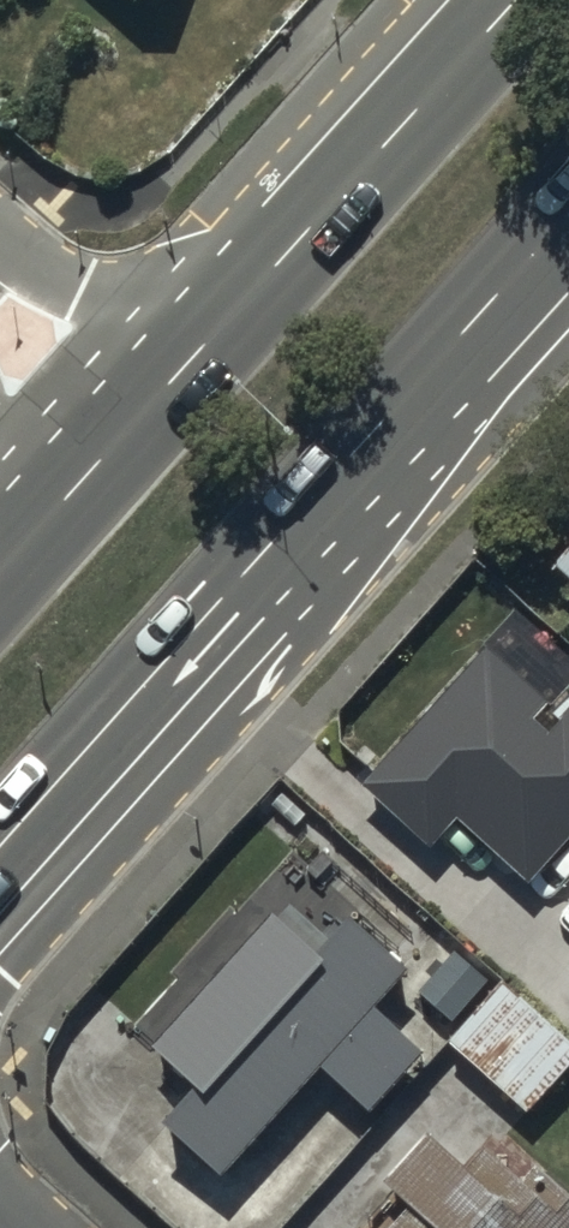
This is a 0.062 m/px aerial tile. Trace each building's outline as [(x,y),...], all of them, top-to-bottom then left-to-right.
[(556,548),(568,560),(568,533),(556,548)] [(548,729),(533,716),(550,698),(492,644),(361,783),(430,848),(457,818),(527,884),(568,840),(568,707),(548,729)] [(406,951),(295,851),(138,1026),(189,1071),(164,1100),(224,1154),(406,951)] [(452,952),(417,992),(452,1022),(486,982),(452,952)] [(503,982),(449,1042),(527,1113),(568,1066),(568,1041),(503,982)] [(537,1163),(521,1180),(484,1146),(465,1167),(428,1134),(385,1182),(411,1205),(390,1227),(568,1227),(568,1192),(537,1163)]
